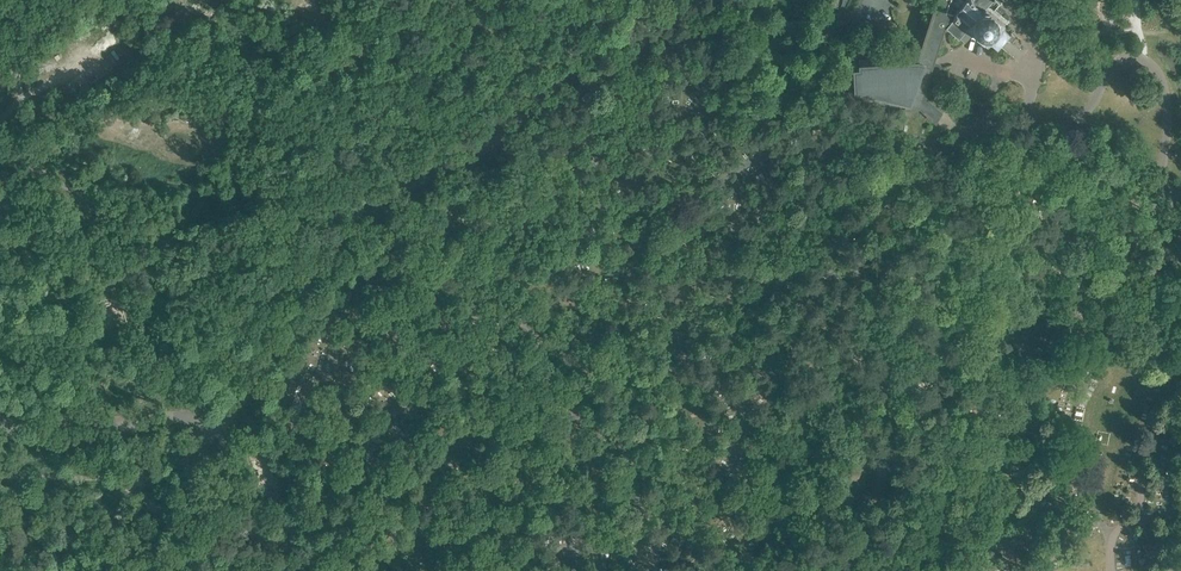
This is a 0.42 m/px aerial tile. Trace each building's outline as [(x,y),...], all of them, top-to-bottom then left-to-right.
[(919,55),(868,59),(868,63),(859,64),(860,68),(853,69),(855,92),(858,92),(858,98),(867,100),(867,99),(904,108),(904,109),(917,112),(919,108),(936,123),(943,112),(931,101),(929,99),(929,98),(928,96),(927,95),(927,93),(926,91),(926,90),(926,88),(926,87),(926,86),(926,85),(927,84),(927,82),(930,73),(931,73),(933,73),(934,73),(936,72),(942,67),(940,63),(934,61),(946,26),(958,37),(958,36),(965,42),(973,33),(986,44),(986,45),(987,44),(989,42),(997,48),(1000,44),(1007,37),(1010,39),(1010,40),(1014,36),(1015,36),(1015,35),(1016,34),(1012,31),(1011,32),(1010,33),(1003,27),(1005,24),(1005,23),(999,18),(1006,10),(999,4),(1000,3),(997,0),(937,0),(919,55)]
